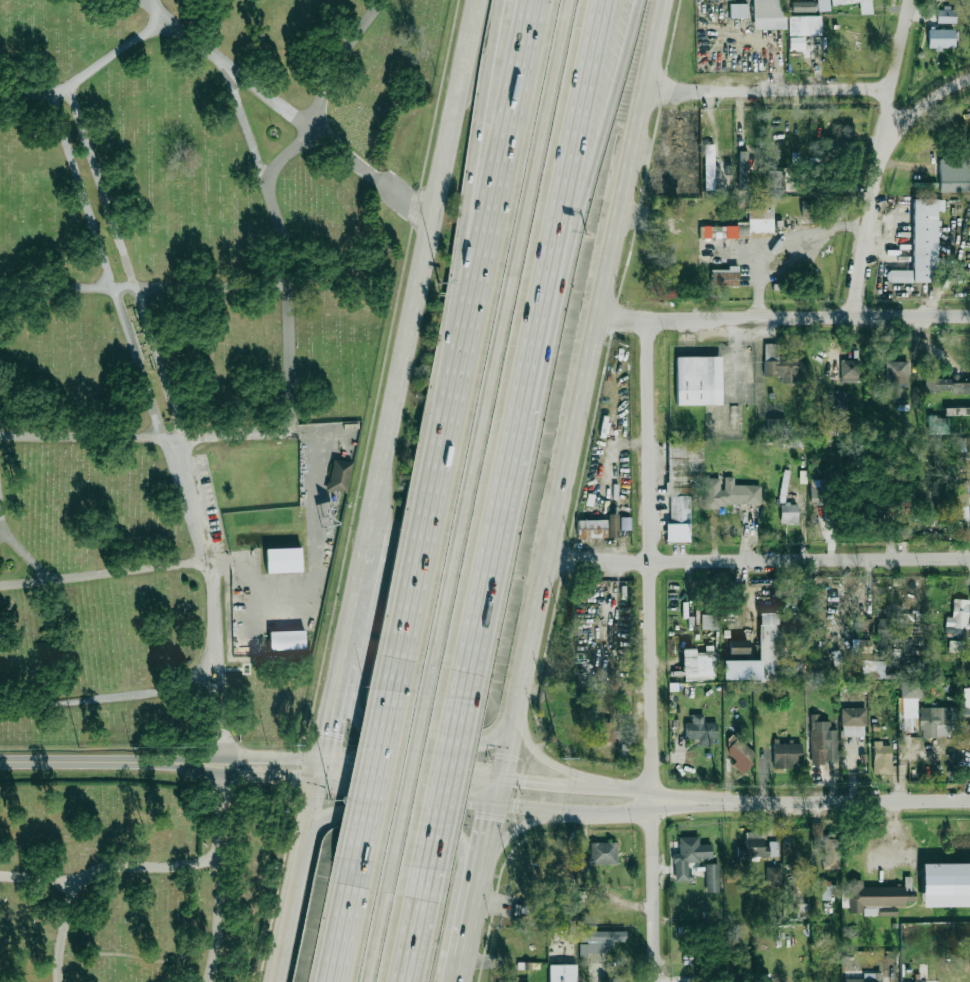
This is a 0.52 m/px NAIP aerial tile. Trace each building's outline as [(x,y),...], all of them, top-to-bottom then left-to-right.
[(785,29),(785,0),(753,0),(754,30),(785,29)] [(829,11),(829,0),(817,0),(818,11),(829,11)] [(859,3),(860,14),(872,13),(871,0),(831,0),(832,6),(859,3)] [(814,1),(792,2),(792,12),(814,12),(814,1)] [(730,4),(730,18),(748,18),(747,4),(730,4)] [(937,23),(956,23),(956,8),(937,8),(937,23)] [(821,16),(789,16),(789,35),(803,35),(803,50),(815,50),(815,35),(821,35),(821,16)] [(954,30),(928,29),(928,49),(954,49),(954,30)] [(827,156),(846,157),(847,140),(828,138),(827,156)] [(714,144),(705,144),(705,178),(714,178),(714,144)] [(969,158),(939,159),(940,193),(969,192),(969,158)] [(783,196),(784,171),(767,170),(766,195),(783,196)] [(889,283),(936,283),(937,211),(944,211),(944,200),(913,199),(913,270),(889,270),(889,283)] [(773,200),(748,200),(748,222),(738,222),(738,233),(773,234),(773,200)] [(802,216),(813,217),(813,201),(802,201),(802,216)] [(738,268),(711,269),(711,287),(738,286),(738,268)] [(764,376),(782,377),(782,383),(797,384),(797,374),(804,374),(804,360),(778,359),(778,344),(764,344),(764,376)] [(676,357),(722,357),(721,405),(676,405),(676,357)] [(860,360),(841,360),(841,382),(860,381),(860,360)] [(886,387),(907,386),(907,361),(886,361),(886,387)] [(969,392),(969,377),(925,378),(925,393),(969,392)] [(848,392),(835,391),(835,411),(847,412),(848,392)] [(928,434),(949,434),(949,417),(927,417),(928,434)] [(767,431),(784,430),(784,419),(767,420),(767,431)] [(666,542),(690,542),(690,486),(694,486),(694,473),(703,473),(703,442),(667,442),(667,497),(670,497),(670,524),(666,524),(666,542)] [(704,478),(703,506),(760,506),(761,485),(734,485),(734,477),(722,477),(722,478),(704,478)] [(810,504),(826,505),(826,480),(810,480),(810,504)] [(919,491),(918,519),(937,520),(938,491),(919,491)] [(780,523),(798,523),(797,504),(780,504),(780,523)] [(322,527),(334,523),(329,505),(316,509),(322,527)] [(577,538),(618,538),(617,514),(607,514),(607,520),(577,520),(577,538)] [(267,573),(267,549),(301,548),(302,573),(267,573)] [(945,635),(967,636),(968,600),(952,599),(952,617),(945,617),(945,635)] [(760,660),(722,661),(723,681),(801,680),(800,660),(789,660),(789,662),(778,662),(777,613),(759,613),(760,660)] [(787,613),(786,629),(799,629),(799,613),(787,613)] [(720,629),(721,615),(701,615),(701,629),(720,629)] [(894,618),(876,619),(877,649),(895,649),(894,618)] [(871,619),(860,619),(860,632),(872,631),(871,619)] [(268,649),(268,631),(304,630),(305,649),(268,649)] [(730,654),(749,654),(749,640),(729,640),(730,654)] [(949,652),(963,652),(963,641),(949,641),(949,652)] [(682,649),(683,681),(714,680),(714,652),(694,652),(694,649),(682,649)] [(831,652),(838,679),(846,677),(839,650),(831,652)] [(969,673),(969,660),(962,659),(961,673),(969,673)] [(884,679),(885,661),(862,661),(861,678),(884,679)] [(919,736),(952,737),(952,708),(920,707),(919,736)] [(865,708),(842,708),(842,737),(866,736),(865,708)] [(717,739),(717,722),(704,723),(703,714),(691,714),(692,723),(685,723),(685,739),(699,739),(699,746),(711,745),(711,739),(717,739)] [(839,761),(838,730),(830,730),(830,721),(821,721),(820,714),(810,714),(811,765),(824,765),(824,761),(839,761)] [(960,724),(959,741),(969,741),(969,725),(960,724)] [(736,761),(732,765),(741,773),(757,756),(737,738),(725,751),(736,761)] [(873,774),(891,774),(891,745),(882,745),(882,741),(873,741),(873,774)] [(773,768),(793,769),(793,763),(801,763),(802,742),(773,742),(773,768)] [(763,832),(745,833),(746,857),(778,856),(778,843),(763,843),(763,832)] [(674,882),(694,881),(693,874),(688,874),(688,861),(712,861),(711,844),(699,844),(699,837),(678,837),(679,854),(673,854),(674,882)] [(823,869),(839,869),(838,839),(822,840),(823,869)] [(617,842),(590,843),(590,857),(580,857),(580,865),(617,864),(617,842)] [(922,863),(922,907),(969,907),(969,864),(922,863)] [(718,864),(705,864),(706,893),(719,892),(718,864)] [(781,866),(765,867),(766,887),(782,886),(781,866)] [(848,880),(848,913),(863,913),(863,907),(906,906),(906,902),(915,901),(915,892),(911,892),(911,877),(905,878),(905,886),(863,887),(862,880),(848,880)] [(834,883),(821,882),(820,900),(833,900),(834,883)] [(808,920),(809,904),(796,904),(796,919),(808,920)] [(896,916),(896,907),(879,907),(879,916),(896,916)] [(626,942),(626,931),(579,931),(580,954),(613,953),(613,942),(626,942)] [(549,965),(549,981),(576,981),(576,964),(549,965)] [(845,981),(882,981),(881,973),(863,973),(863,979),(845,979),(845,981)]
